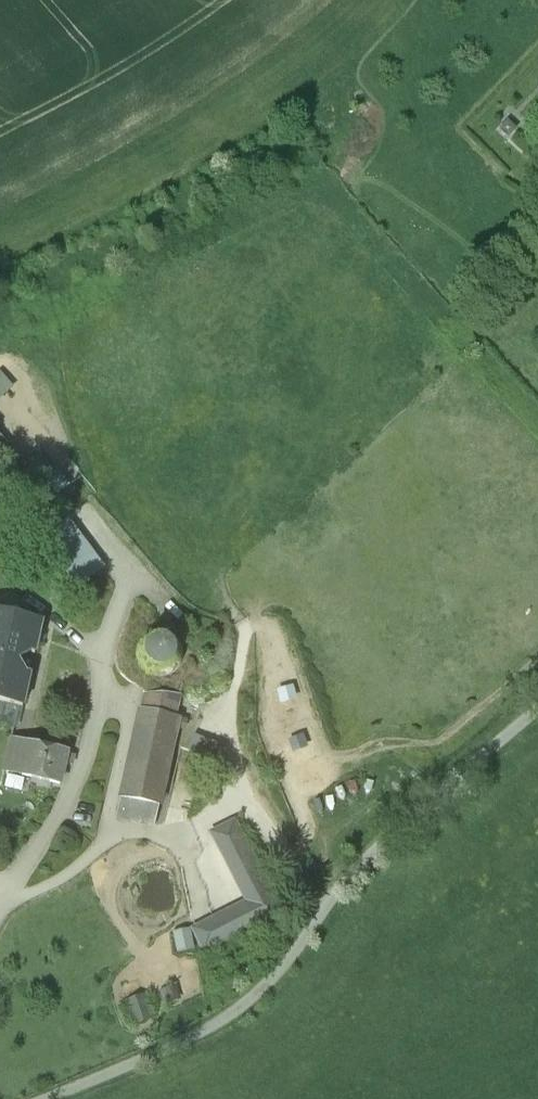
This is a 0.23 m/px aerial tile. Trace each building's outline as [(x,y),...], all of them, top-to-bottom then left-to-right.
[(509,123),(499,132),(509,142),(518,132),(509,123)] [(0,375),(0,400),(16,389),(4,372),(0,375)] [(68,523),(39,545),(76,594),(105,573),(68,523)] [(0,608),(0,700),(23,705),(31,671),(26,670),(18,659),(31,649),(36,651),(43,619),(0,608)] [(148,639),(142,644),(139,650),(137,662),(138,667),(143,675),(152,682),(161,683),(173,680),(181,673),(185,663),(184,651),(178,642),(174,639),(166,636),(155,636),(148,639)] [(141,713),(137,712),(119,801),(121,801),(117,821),(154,828),(158,810),(163,811),(181,721),(177,721),(181,701),(145,694),(141,713)] [(73,750),(9,736),(2,769),(61,782),(65,761),(70,762),(73,750)] [(246,898),(172,930),(182,952),(202,943),(205,950),(278,919),(235,817),(215,825),(246,898)] [(152,993),(128,995),(130,1024),(154,1022),(152,993)]
